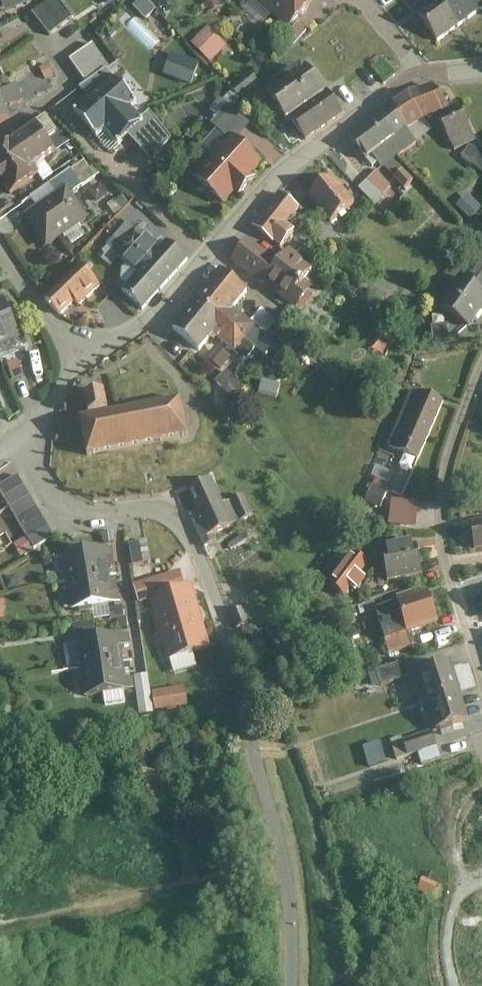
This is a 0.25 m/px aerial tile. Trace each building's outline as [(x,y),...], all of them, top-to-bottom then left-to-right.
[(5,11),(28,3),(27,0),(1,0),(5,11)] [(32,12),(50,33),(71,16),(58,0),(47,0),(32,12)] [(291,30),(316,0),(255,0),(291,30)] [(438,40),(465,20),(450,0),(409,0),(438,40)] [(465,20),(481,8),(481,0),(450,0),(465,20)] [(190,41),(208,63),(227,48),(210,26),(190,41)] [(93,42),(71,59),(88,82),(110,66),(93,42)] [(310,69),(270,98),(289,123),(292,121),(329,94),(310,69)] [(76,112),(74,114),(76,115),(85,125),(91,132),(96,137),(95,137),(97,139),(99,137),(105,131),(117,144),(118,146),(120,145),(120,144),(129,136),(143,124),(141,120),(130,109),(135,105),(137,104),(135,102),(116,80),(114,78),(90,100),(76,112)] [(411,93),(393,106),(411,129),(425,120),(436,118),(451,143),(473,135),(458,106),(449,111),(434,86),(411,93)] [(331,92),(329,94),(292,121),(307,140),(346,112),(331,92)] [(0,95),(0,123),(11,118),(1,95),(0,95)] [(393,106),(351,138),(369,162),(374,157),(384,169),(418,142),(409,130),(411,129),(393,106)] [(0,148),(0,180),(10,194),(41,173),(35,165),(54,151),(37,124),(0,148)] [(481,170),(481,143),(476,138),(463,154),(481,170)] [(232,139),(196,178),(225,205),(261,166),(232,139)] [(52,186),(59,196),(69,190),(72,195),(83,187),(72,172),(52,186)] [(377,172),(369,180),(382,194),(390,187),(377,172)] [(334,177),(311,196),(333,223),(356,204),(334,177)] [(382,194),(369,180),(359,189),(372,204),(382,194)] [(59,196),(26,219),(46,249),(89,219),(72,195),(69,190),(59,196)] [(301,211),(282,196),(256,228),(282,250),(297,232),(289,226),(301,211)] [(145,310),(188,260),(167,241),(159,250),(137,232),(116,256),(138,275),(124,291),(145,310)] [(248,242),(232,263),(297,311),(313,290),(305,283),(316,269),(292,252),(281,267),(248,242)] [(45,300),(60,317),(75,302),(79,307),(102,287),(82,266),(45,300)] [(222,270),(198,299),(249,340),(257,328),(235,311),(248,292),(222,270)] [(481,313),(481,291),(461,276),(441,306),(472,327),(481,313)] [(21,339),(4,299),(0,301),(0,348),(21,339)] [(249,340),(198,299),(174,330),(200,351),(214,333),(237,353),(249,340)] [(216,345),(205,357),(220,371),(231,359),(216,345)] [(227,371),(216,382),(232,399),(243,387),(227,371)] [(420,459),(445,402),(411,387),(386,444),(420,459)] [(105,394),(86,398),(90,417),(108,413),(105,394)] [(183,400),(82,420),(89,457),(191,436),(183,400)] [(0,488),(5,497),(25,486),(19,477),(0,488)] [(377,477),(365,499),(380,507),(391,485),(377,477)] [(225,505),(212,479),(188,490),(197,511),(191,515),(209,558),(222,552),(214,533),(254,515),(244,495),(225,505)] [(5,497),(11,507),(30,496),(25,486),(5,497)] [(11,507),(17,517),(36,507),(30,496),(11,507)] [(419,502),(393,499),(389,524),(415,528),(419,502)] [(17,517),(23,528),(42,518),(36,507),(17,517)] [(23,528),(29,538),(48,528),(42,518),(23,528)] [(472,525),(476,551),(481,550),(481,524),(472,525)] [(48,528),(29,538),(35,549),(54,538),(48,528)] [(35,549),(29,538),(18,545),(24,555),(35,549)] [(145,542),(131,544),(135,565),(148,563),(145,542)] [(420,545),(384,552),(389,584),(425,577),(420,545)] [(63,555),(67,581),(109,573),(104,547),(63,555)] [(331,578),(328,582),(345,596),(353,587),(358,590),(367,578),(363,574),(370,566),(353,553),(348,559),(342,554),(326,575),(331,578)] [(109,573),(67,581),(72,606),(114,598),(109,573)] [(16,575),(7,576),(9,588),(18,587),(16,575)] [(211,648),(192,586),(151,599),(169,661),(211,648)] [(430,595),(377,611),(387,644),(410,637),(440,627),(430,595)] [(245,608),(232,613),(237,628),(250,623),(245,608)] [(75,641),(80,668),(124,660),(120,634),(75,641)] [(413,647),(410,637),(387,644),(390,654),(413,647)] [(124,660),(80,668),(85,697),(129,690),(124,660)] [(411,661),(377,672),(382,687),(416,676),(411,661)] [(419,673),(428,702),(461,692),(452,663),(419,673)] [(155,712),(150,674),(137,675),(142,713),(155,712)] [(185,685),(156,689),(158,709),(188,705),(185,685)] [(461,692),(428,702),(438,732),(471,722),(461,692)] [(404,744),(409,758),(439,748),(434,734),(404,744)] [(379,742),(362,747),(369,767),(385,762),(379,742)]
